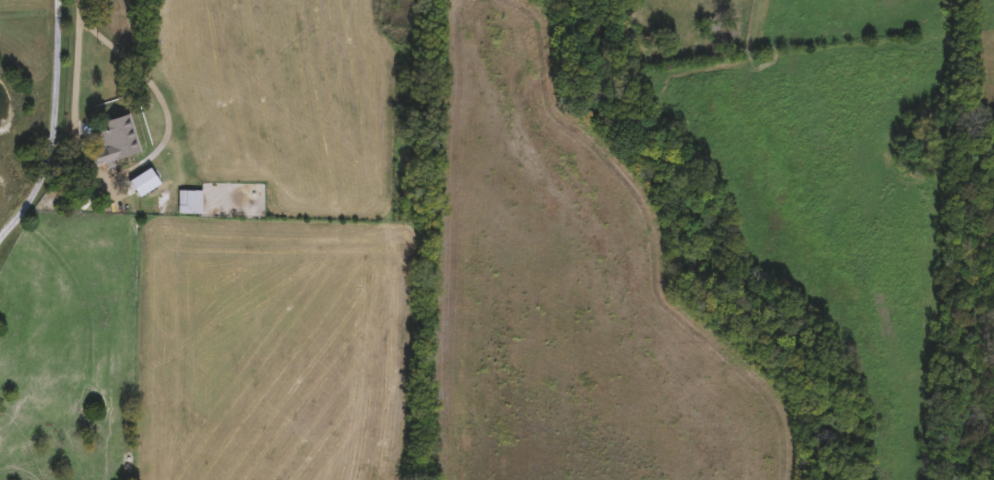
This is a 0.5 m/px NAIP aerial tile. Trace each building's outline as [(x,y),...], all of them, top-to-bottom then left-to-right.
[(139,153),(95,166),(92,155),(105,151),(97,124),(127,116),(139,153)] [(158,185),(138,199),(127,182),(148,169),(158,185)] [(177,214),(177,192),(200,192),(200,214),(177,214)]
